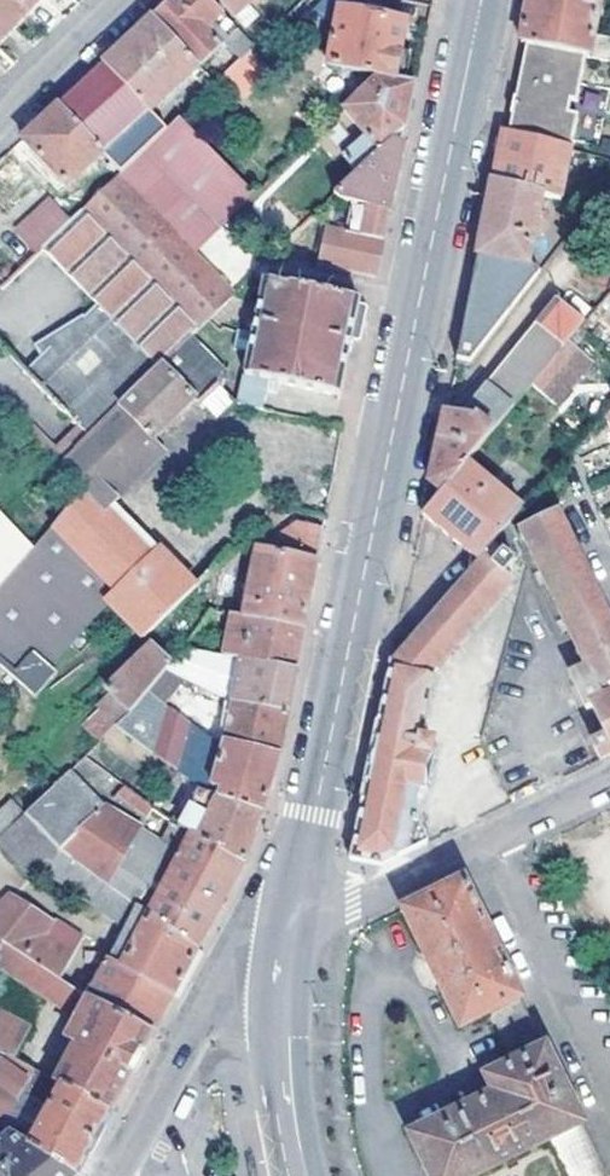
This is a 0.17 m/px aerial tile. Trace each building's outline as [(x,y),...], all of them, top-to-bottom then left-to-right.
[(25,20),(5,0),(0,0),(0,45),(25,20)] [(25,20),(46,0),(5,0),(25,20)] [(206,0),(174,0),(153,19),(200,68),(212,57),(216,61),(222,56),(217,51),(220,48),(204,32),(221,15),(206,0)] [(232,20),(246,6),(252,0),(214,0),(232,20)] [(312,12),(334,28),(337,13),(365,18),(368,0),(325,0),(312,12)] [(524,15),(518,47),(530,49),(577,58),(584,59),(597,0),(527,0),(524,15)] [(256,16),(246,6),(232,20),(242,29),(256,16)] [(400,52),(404,25),(365,18),(337,13),(334,28),(326,68),(375,78),(404,83),(409,54),(400,52)] [(103,66),(149,114),(197,69),(151,21),(125,46),(103,66)] [(564,113),(577,58),(530,49),(518,100),(511,100),(503,133),(569,148),(575,115),(564,113)] [(247,52),(219,77),(238,96),(266,71),(247,52)] [(149,114),(103,66),(79,89),(58,108),(100,155),(119,174),(164,129),(149,114)] [(201,82),(207,89),(214,82),(207,76),(201,82)] [(410,105),(414,84),(404,83),(375,78),(340,113),(362,139),(343,158),(347,164),(336,173),(347,186),(404,131),(410,105)] [(579,91),(579,137),(601,137),(601,91),(579,91)] [(65,188),(100,155),(58,108),(21,142),(65,188)] [(254,198),(179,118),(165,128),(164,129),(119,174),(117,175),(65,225),(38,252),(92,306),(161,372),(193,339),(209,324),(223,309),(235,301),(234,299),(193,256),(221,229),(254,198)] [(347,186),(334,200),(343,205),(354,206),(387,210),(393,185),(404,131),(347,186)] [(503,133),(500,133),(495,155),(493,163),(488,185),(539,195),(539,198),(556,200),(558,199),(569,148),(503,133)] [(539,195),(488,185),(479,229),(452,362),(468,363),(536,274),(525,264),(539,198),(539,195)] [(318,200),(325,208),(334,200),(326,193),(318,200)] [(38,252),(65,225),(45,204),(0,247),(0,254),(18,270),(38,252)] [(346,235),(381,242),(387,210),(354,206),(354,213),(349,213),(346,235)] [(321,268),(373,278),(377,260),(381,242),(346,235),(330,232),(321,268)] [(243,375),(225,373),(220,393),(234,407),(261,412),(264,392),(274,394),(276,382),(336,395),(347,346),(356,303),(262,283),(243,375)] [(253,288),(249,284),(234,299),(235,301),(242,308),(249,307),(253,288)] [(565,343),(584,320),(554,298),(459,415),(442,415),(437,435),(430,464),(418,518),(462,466),(531,384),(565,343)] [(367,305),(356,303),(347,346),(358,348),(362,329),(367,305)] [(52,449),(40,460),(62,482),(68,477),(62,469),(161,372),(92,306),(81,317),(78,313),(41,339),(48,350),(34,361),(21,372),(62,415),(66,413),(78,427),(52,449)] [(234,321),(223,309),(209,324),(220,333),(234,321)] [(30,346),(34,361),(48,350),(41,339),(30,346)] [(193,339),(161,372),(62,469),(68,477),(84,494),(100,512),(92,520),(113,543),(108,550),(170,614),(178,607),(192,591),(114,510),(118,504),(103,489),(153,440),(189,402),(194,406),(212,387),(220,393),(225,373),(193,339)] [(588,363),(565,343),(531,384),(552,403),(588,363)] [(40,460),(52,449),(35,430),(21,441),(40,460)] [(167,455),(153,440),(103,489),(118,504),(167,455)] [(490,492),(462,466),(418,518),(466,557),(475,564),(506,529),(509,526),(530,499),(507,476),(490,492)] [(543,487),(530,499),(509,526),(579,670),(564,678),(579,711),(587,708),(601,740),(588,746),(596,763),(609,756),(609,628),(553,506),(543,487)] [(84,494),(75,503),(92,520),(100,512),(84,494)] [(92,520),(75,503),(52,529),(115,595),(104,607),(139,643),(170,614),(108,550),(113,543),(92,520)] [(262,540),(289,514),(274,511),(254,530),(262,540)] [(34,549),(0,514),(0,588),(25,558),(34,549)] [(249,621),(301,631),(306,608),(321,532),(294,527),(256,554),(242,623),(247,625),(249,621)] [(514,542),(506,529),(475,564),(386,666),(381,691),(373,731),(346,860),(379,868),(423,847),(414,827),(426,760),(423,756),(429,724),(416,718),(426,674),(512,575),(506,567),(516,556),(511,546),(514,542)] [(249,621),(247,625),(240,663),(292,675),(296,657),(301,631),(249,621)] [(147,693),(164,673),(168,666),(151,648),(107,692),(127,715),(147,693)] [(240,663),(184,649),(168,666),(164,673),(181,683),(228,708),(230,706),(285,713),(287,700),(288,694),(292,675),(240,663)] [(181,683),(164,673),(147,693),(160,706),(181,683)] [(160,706),(147,693),(127,715),(113,730),(178,774),(200,788),(219,793),(217,799),(260,813),(263,805),(269,783),(272,773),(276,759),(221,746),(208,743),(160,706)] [(221,746),(276,759),(280,736),(285,713),(230,706),(228,708),(221,746)] [(197,841),(190,836),(169,878),(158,872),(167,852),(139,835),(139,832),(102,811),(67,776),(24,819),(44,841),(56,852),(195,953),(212,918),(219,905),(240,864),(197,841)] [(118,786),(111,802),(144,817),(151,802),(118,786)] [(198,793),(217,799),(219,793),(200,788),(198,793)] [(252,834),(260,813),(217,799),(197,841),(240,864),(249,843),(252,834)] [(156,804),(151,812),(170,827),(179,831),(184,821),(156,804)] [(24,819),(11,805),(0,813),(0,846),(19,865),(29,878),(38,870),(56,852),(44,841),(24,819)] [(195,953),(56,852),(38,870),(124,933),(119,943),(107,966),(170,1001),(184,974),(195,953)] [(461,882),(402,911),(432,975),(458,1029),(485,1018),(518,1001),(461,882)] [(10,897),(0,906),(0,946),(60,985),(70,957),(42,938),(49,923),(10,897)] [(77,1020),(66,1042),(74,1048),(55,1082),(53,1086),(55,1088),(60,1088),(109,1114),(119,1094),(130,1074),(150,1038),(88,1003),(60,985),(0,946),(0,972),(77,1020)] [(88,1003),(150,1038),(160,1020),(162,1015),(170,1001),(107,966),(88,1003)] [(525,1017),(518,1001),(485,1018),(493,1033),(525,1017)] [(13,1062),(29,1031),(0,1015),(0,1056),(13,1062)] [(525,1017),(493,1033),(498,1042),(502,1050),(534,1034),(525,1017)] [(534,1034),(502,1050),(508,1065),(541,1050),(534,1034)] [(541,1050),(508,1065),(482,1079),(490,1097),(406,1138),(425,1175),(480,1175),(545,1144),(579,1127),(541,1050)] [(20,1094),(48,1110),(30,1146),(30,1149),(71,1175),(74,1175),(93,1142),(103,1123),(109,1114),(60,1088),(55,1088),(53,1086),(55,1082),(13,1062),(0,1056),(0,1114),(20,1094)] [(579,1129),(579,1127),(545,1144),(554,1160),(586,1142),(579,1129)] [(4,1135),(0,1140),(0,1175),(71,1175),(30,1149),(30,1146),(8,1135),(4,1135)] [(554,1160),(561,1175),(568,1175),(596,1162),(586,1142),(554,1160)] [(568,1175),(602,1175),(596,1162),(568,1175)]
